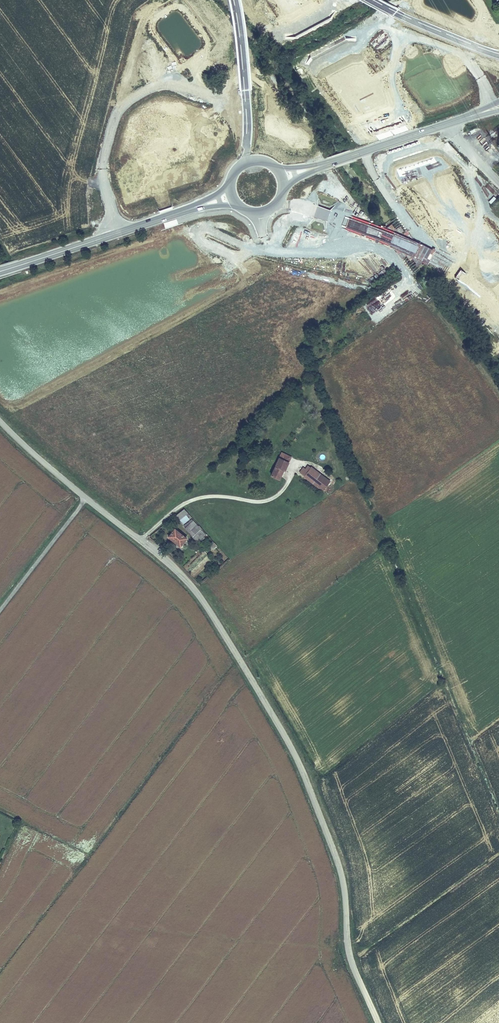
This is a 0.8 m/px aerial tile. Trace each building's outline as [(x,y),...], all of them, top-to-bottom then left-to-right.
[(162,53),(168,50),(165,44),(159,47),(162,53)] [(395,288),(403,284),(401,280),(392,284),(395,288)] [(395,307),(389,298),(380,304),(377,298),(363,307),(371,319),(384,310),(386,313),(395,307)] [(273,477),(272,480),(277,482),(282,471),(284,471),(289,459),(284,457),(282,459),(279,457),(271,476),(273,477)] [(306,477),(323,489),(329,479),(307,465),(305,469),(309,472),(306,477)] [(298,471),(306,477),(309,472),(305,469),(301,467),(298,471)] [(190,515),(184,509),(175,516),(183,525),(190,519),(188,516),(190,515)] [(198,542),(207,534),(194,520),(185,528),(198,542)] [(168,537),(181,547),(188,538),(175,528),(168,537)] [(217,546),(213,541),(209,544),(211,546),(209,547),(211,550),(213,548),(213,549),(217,546)]
